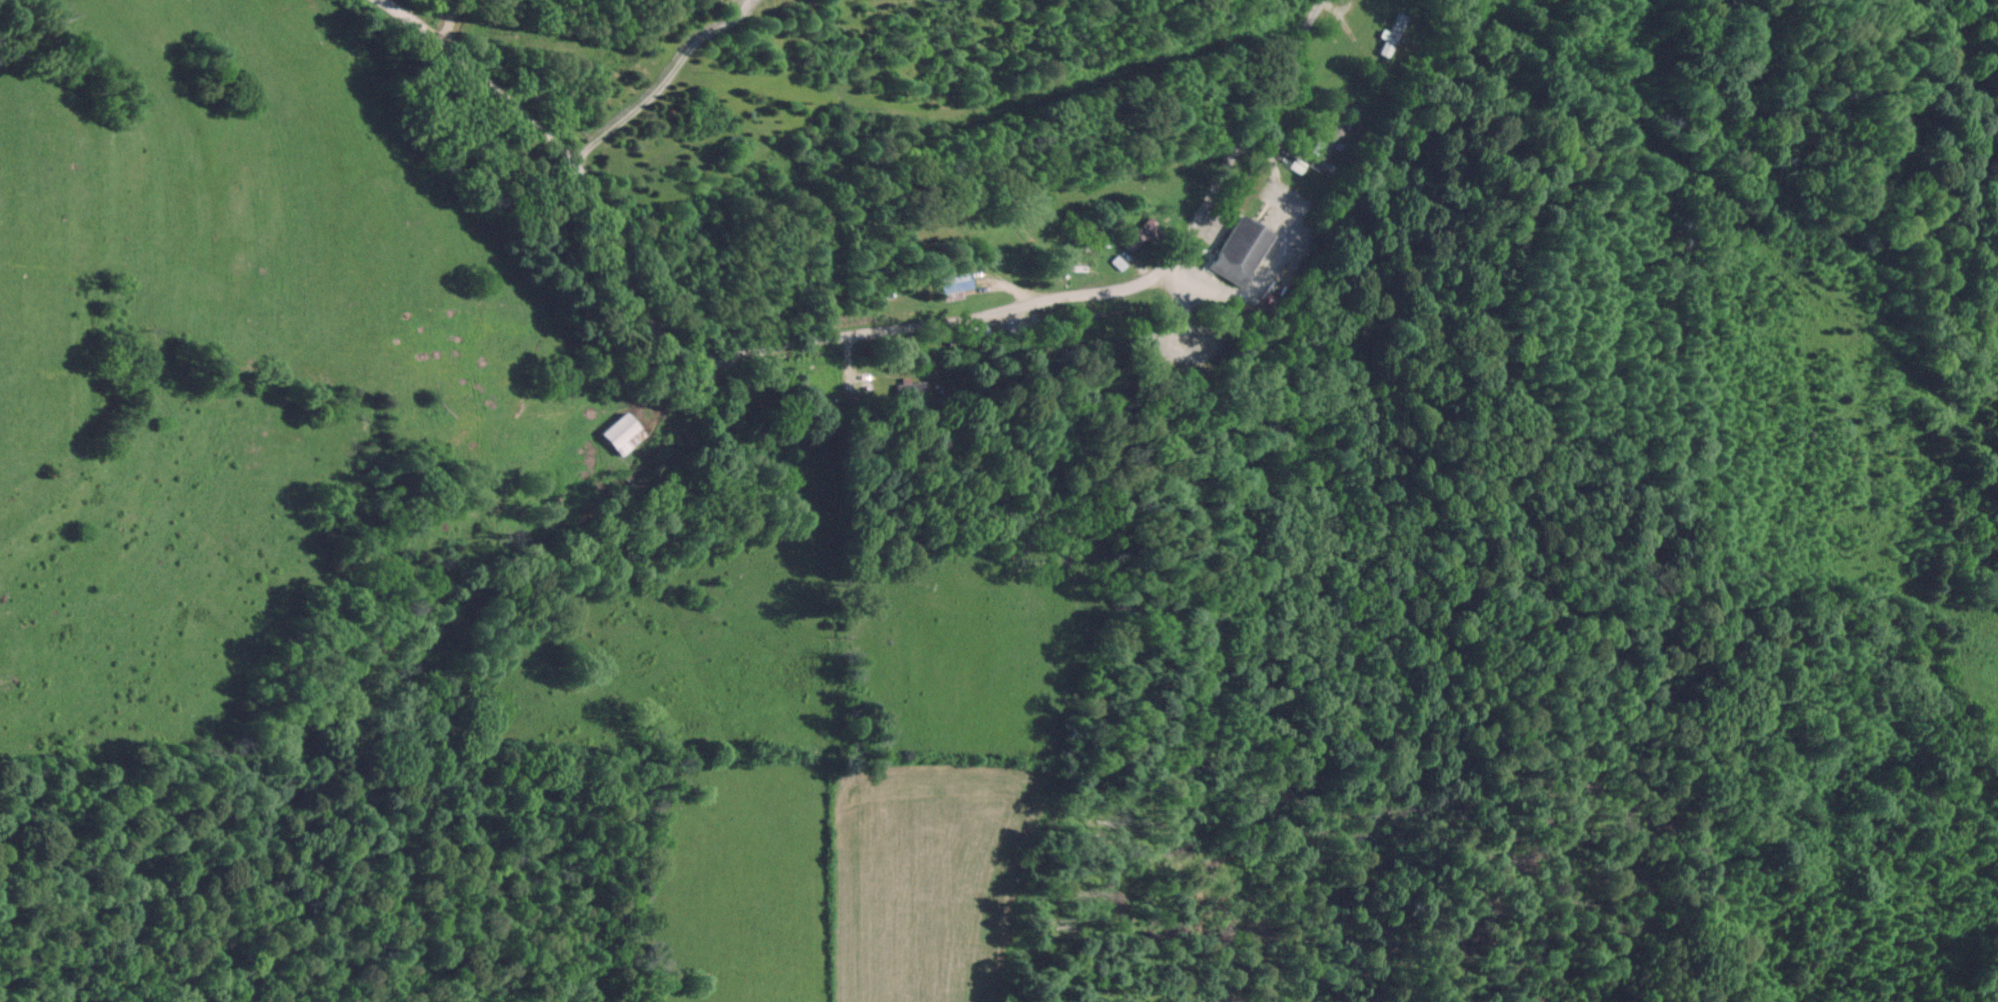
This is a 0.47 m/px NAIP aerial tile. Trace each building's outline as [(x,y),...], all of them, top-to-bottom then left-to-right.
[(1376,50),(1385,56),(1408,17),(1398,11),(1376,50)] [(1271,232),(1237,213),(1206,267),(1239,287),(1271,232)] [(1122,243),(1131,251),(1151,229),(1142,221),(1122,243)] [(937,275),(940,293),(970,287),(967,269),(937,275)] [(619,455),(643,433),(622,410),(598,432),(619,455)]
